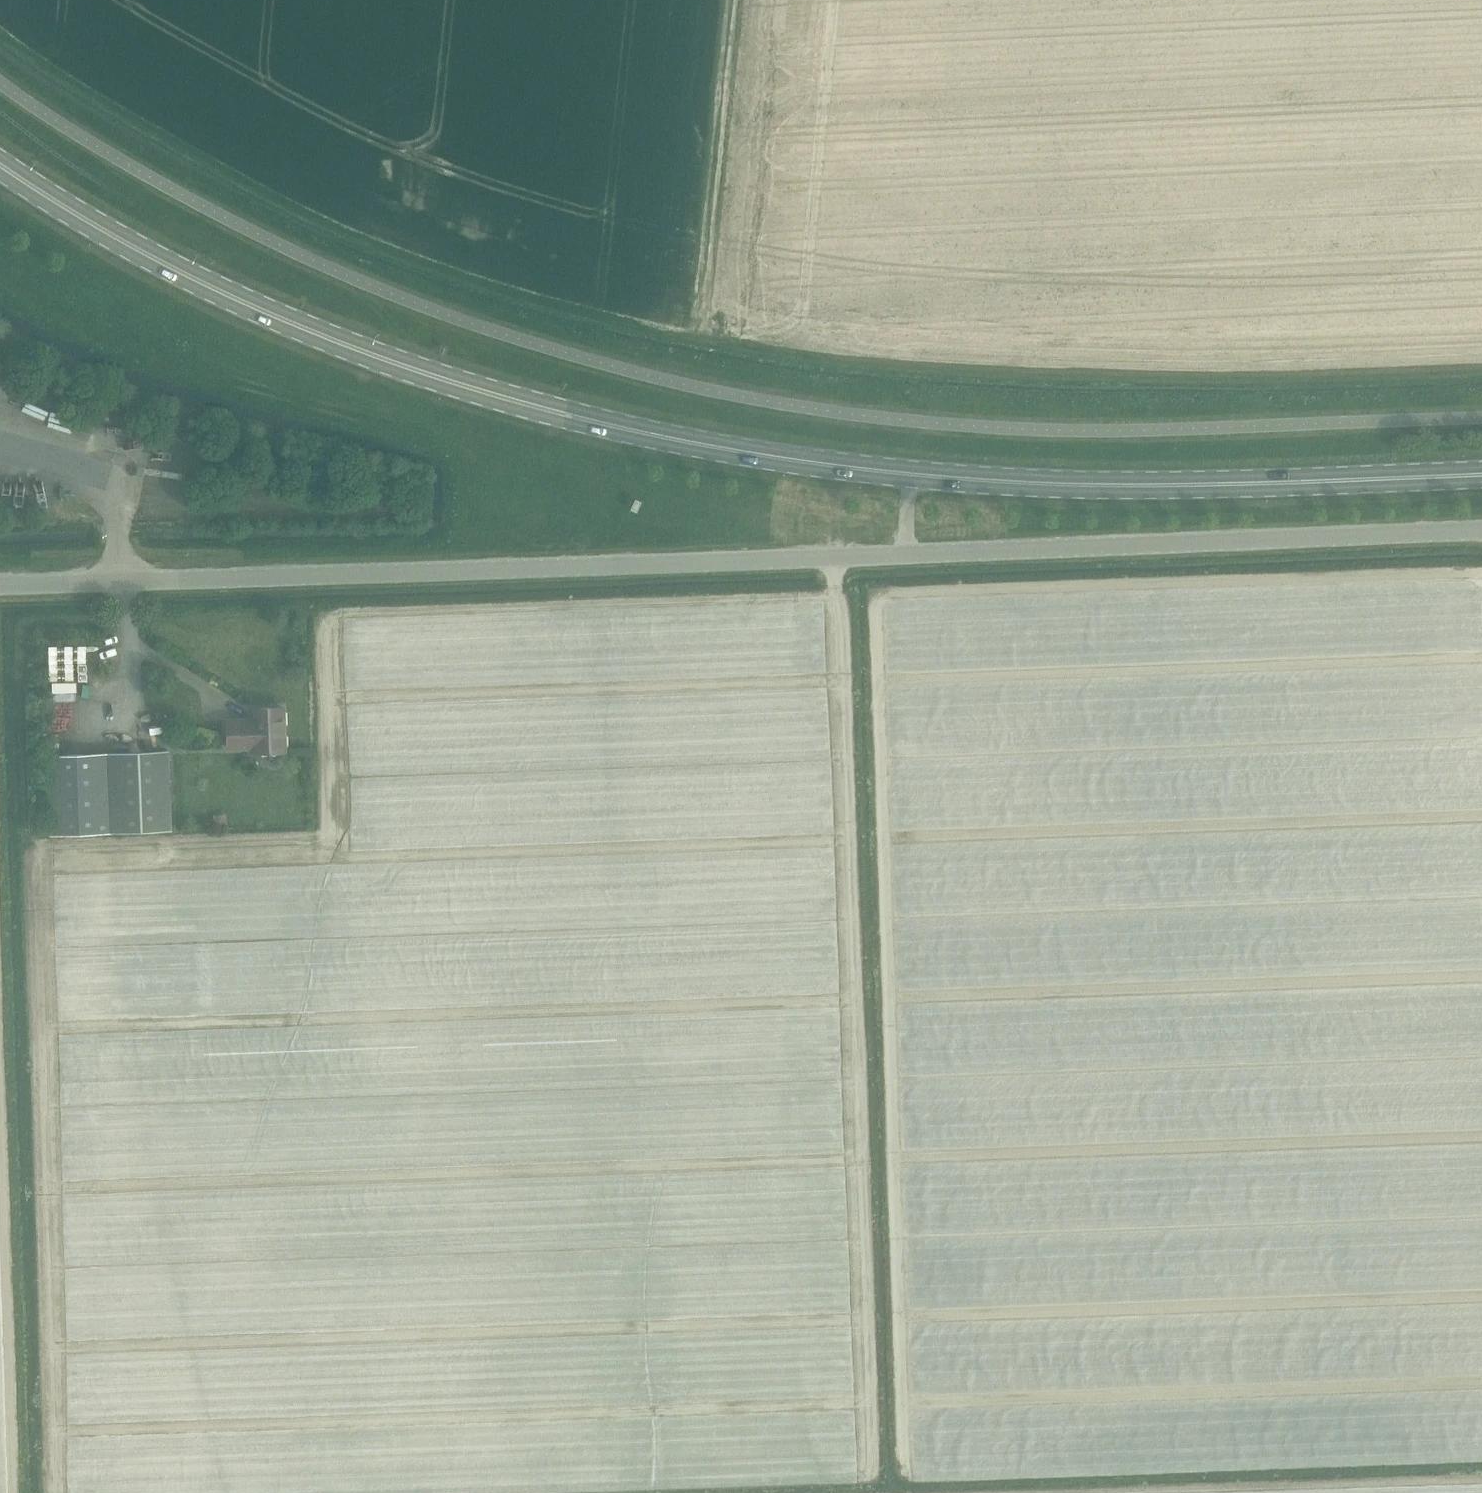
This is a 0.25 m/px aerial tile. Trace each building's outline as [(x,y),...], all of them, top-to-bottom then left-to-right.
[(227,750),(251,749),(251,752),(284,751),(282,707),(250,709),(250,719),(226,720),(227,750)] [(45,755),(48,835),(170,830),(167,750),(45,755)] [(224,815),(210,815),(211,828),(225,827),(224,815)] [(170,841),(156,842),(157,868),(171,867),(170,841)]
